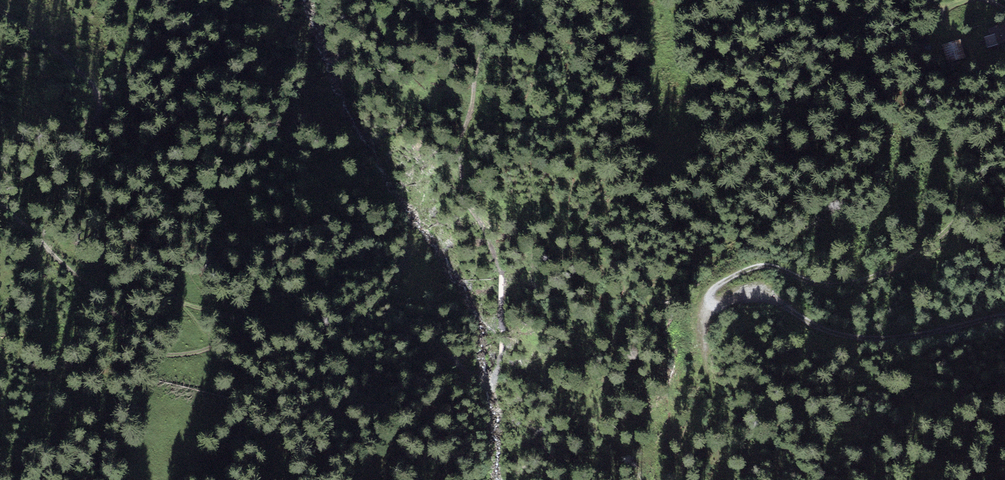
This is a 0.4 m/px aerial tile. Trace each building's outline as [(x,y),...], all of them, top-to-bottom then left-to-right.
[(989,29),(993,45),(1004,42),(1004,25),(989,29)] [(961,40),(945,45),(950,63),(967,58),(961,40)]
